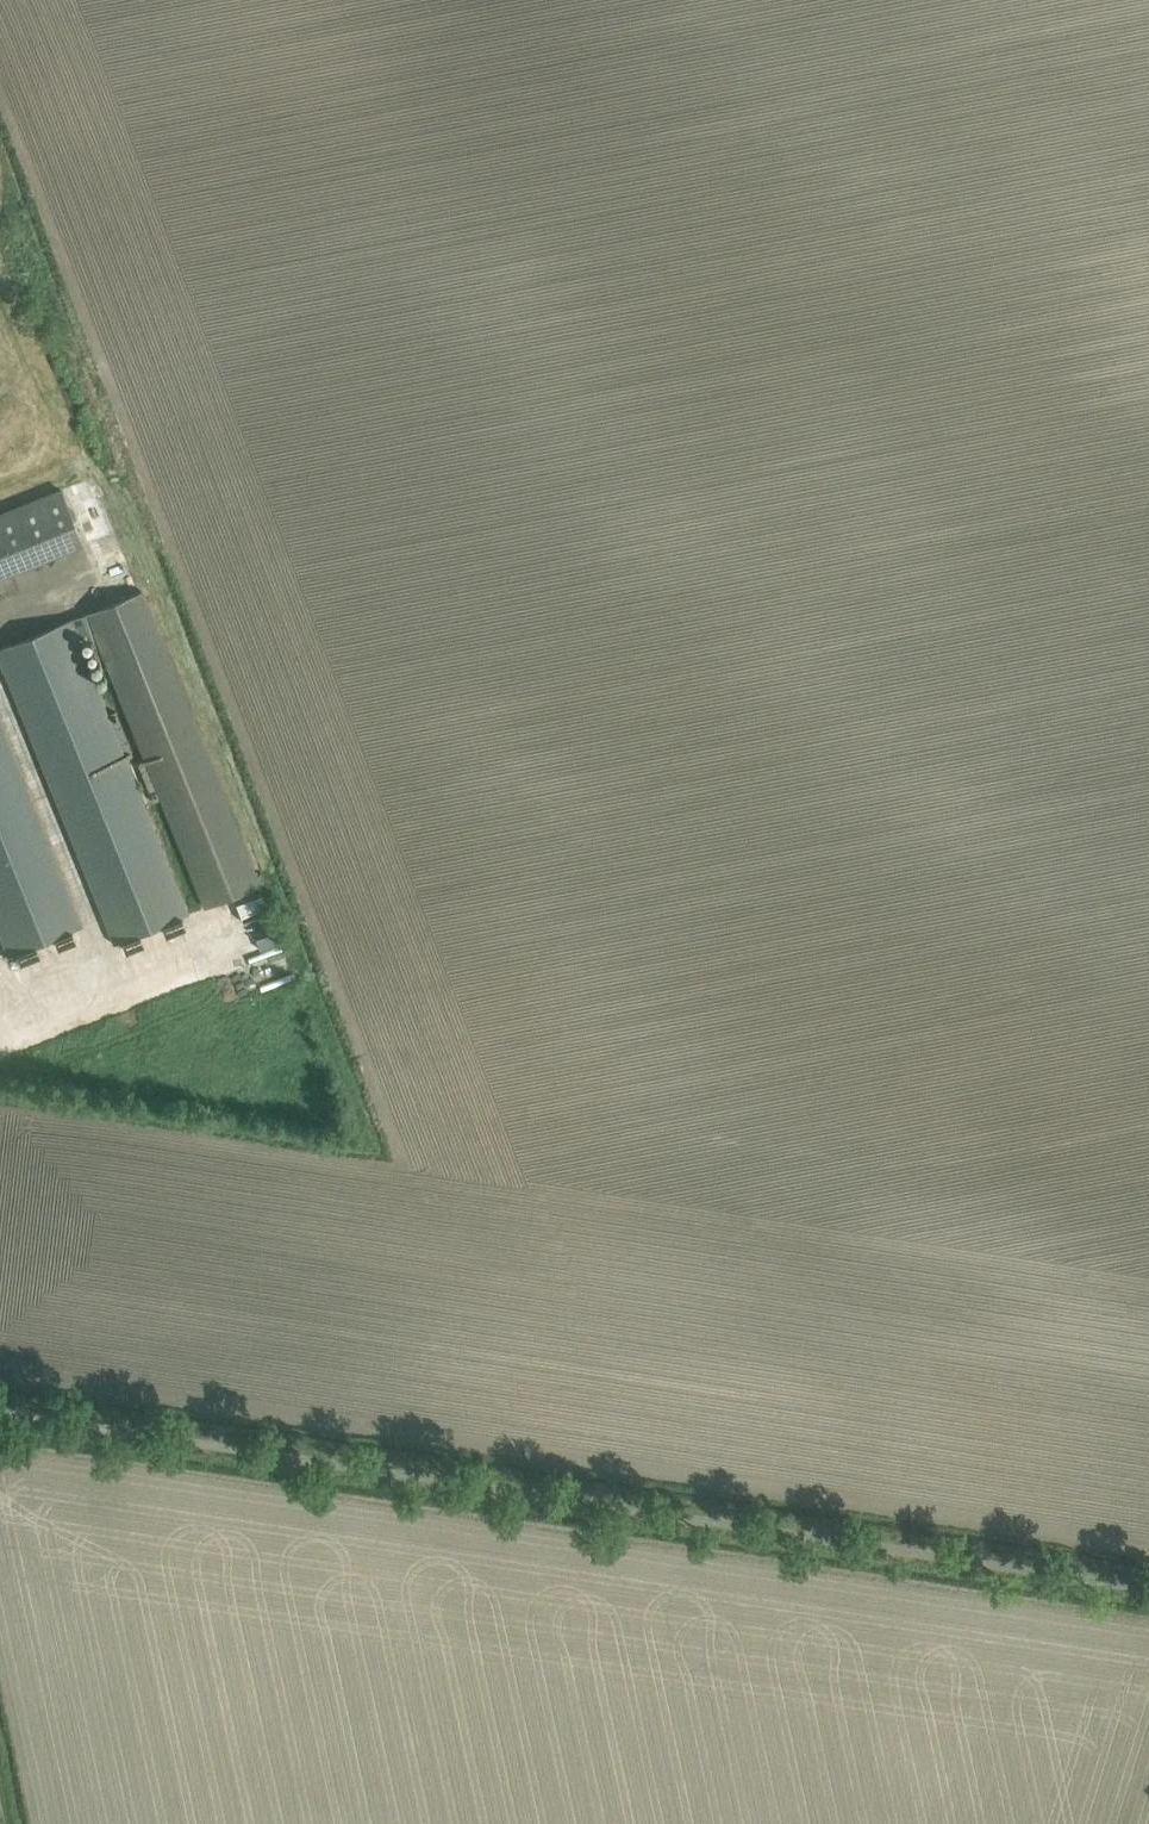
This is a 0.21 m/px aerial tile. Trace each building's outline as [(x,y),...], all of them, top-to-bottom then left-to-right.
[(122,528),(101,475),(0,514),(0,575),(122,528)] [(93,630),(203,906),(260,883),(143,591),(0,648),(0,660),(114,945),(192,913),(82,635),(93,630)] [(0,723),(0,935),(8,956),(82,926),(0,723)]
